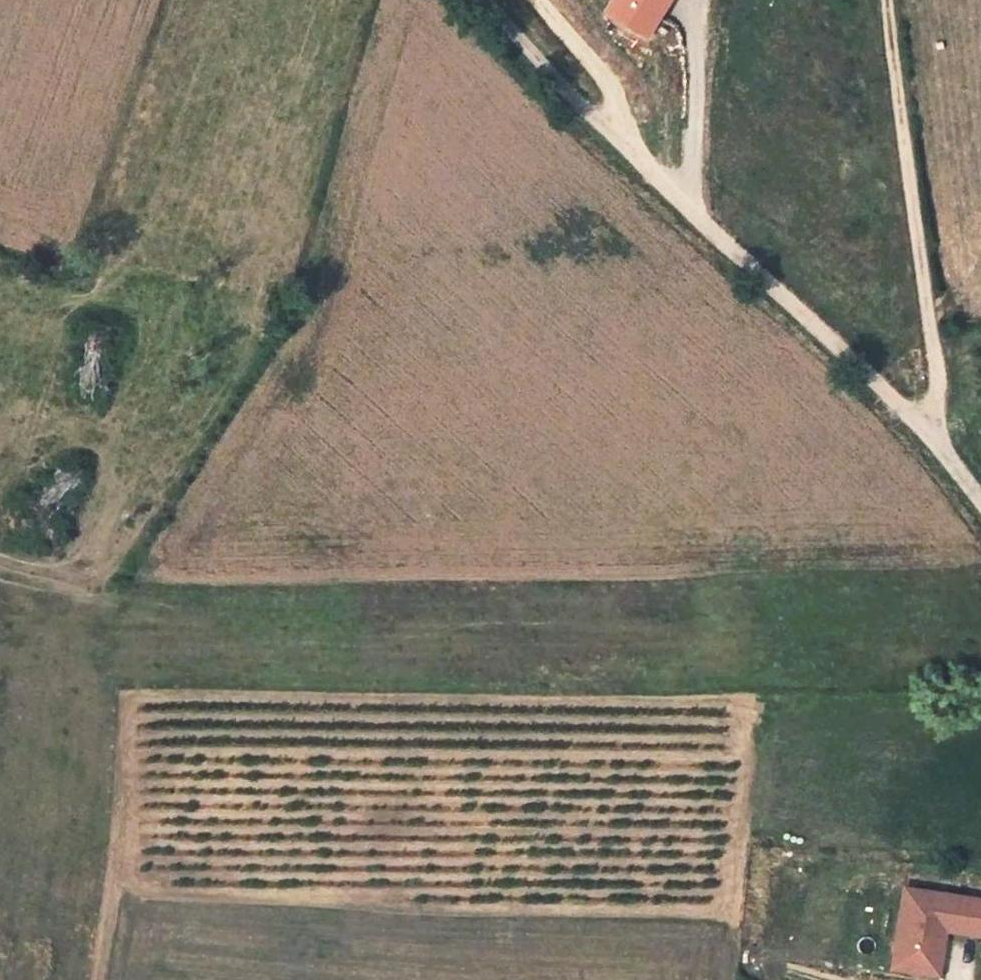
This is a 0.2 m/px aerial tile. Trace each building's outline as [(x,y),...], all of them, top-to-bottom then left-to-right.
[(611,11),(655,32),(671,0),(616,0),(611,11)] [(891,969),(926,976),(933,942),(942,944),(944,935),(980,944),(980,908),(908,892),(891,969)]
